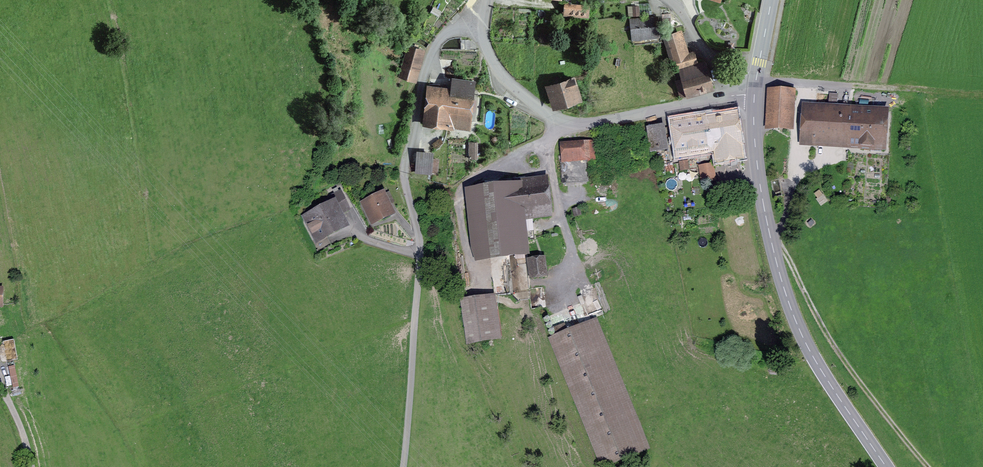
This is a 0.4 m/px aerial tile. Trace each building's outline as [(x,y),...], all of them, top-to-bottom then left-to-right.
[(566,13),(588,14),(589,1),(593,1),(593,0),(567,0),(566,13)] [(629,15),(642,15),(642,5),(629,5),(629,15)] [(630,20),(632,37),(658,35),(656,17),(630,20)] [(686,55),(680,33),(666,37),(673,60),(678,58),(680,62),(676,63),(677,66),(681,65),(681,66),(695,62),(692,53),(686,55)] [(401,77),(413,80),(421,51),(409,48),(401,77)] [(703,62),(695,64),(695,62),(681,66),(684,78),(676,80),(681,95),(710,86),(703,62)] [(551,86),(557,104),(581,97),(575,78),(551,86)] [(468,126),(468,116),(473,116),(475,95),(470,94),(472,81),(452,79),(451,92),(429,90),(426,122),(448,125),(448,119),(455,120),(455,126),(468,126)] [(777,92),(775,127),(790,128),(792,93),(777,92)] [(805,111),(803,139),(882,144),(884,116),(805,111)] [(740,157),(734,118),(675,127),(678,151),(718,146),(720,160),(740,157)] [(651,150),(665,148),(662,128),(648,130),(651,150)] [(478,141),(469,141),(469,157),(477,158),(478,141)] [(560,161),(562,181),(588,179),(587,162),(594,161),(593,144),(563,146),(564,161),(560,161)] [(418,153),(417,171),(437,172),(438,159),(431,159),(432,154),(418,153)] [(689,159),(678,162),(680,173),(691,170),(689,159)] [(705,184),(720,182),(718,164),(702,166),(705,184)] [(490,258),(494,293),(495,295),(510,294),(506,256),(524,254),(523,240),(533,239),(531,214),(546,212),(543,183),(470,191),(471,206),(469,206),(470,221),(473,221),(477,260),(490,258)] [(305,218),(316,239),(343,225),(336,212),(348,207),(341,192),(328,198),(332,205),(305,218)] [(364,204),(373,222),(392,213),(383,195),(364,204)] [(531,262),(533,275),(543,273),(542,260),(531,262)] [(493,338),(487,299),(462,303),(467,342),(493,338)] [(648,448),(593,313),(554,329),(557,336),(550,339),(603,466),(648,448)] [(14,366),(8,367),(14,389),(20,388),(14,366)]
